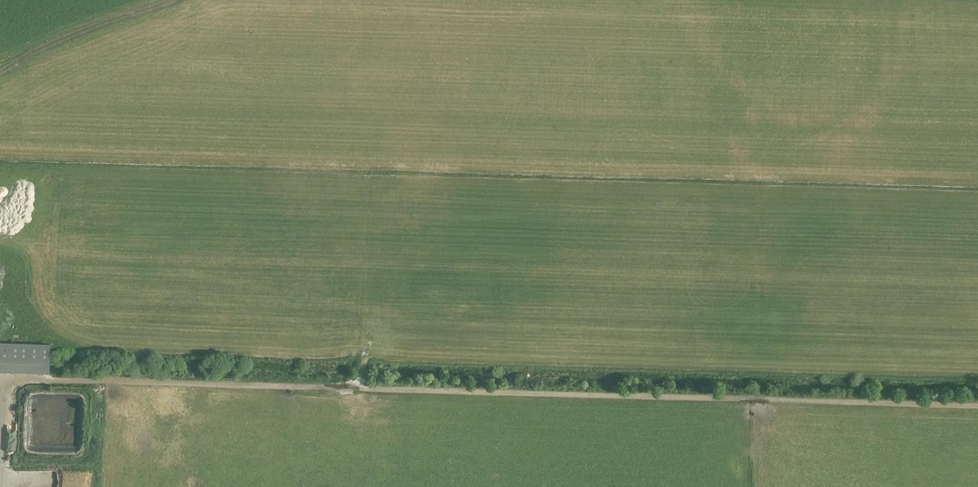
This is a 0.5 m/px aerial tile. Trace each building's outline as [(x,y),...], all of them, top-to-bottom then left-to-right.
[(0,340),(0,367),(48,368),(49,341),(0,340)] [(40,440),(42,443),(52,440),(51,435),(45,437),(43,431),(31,434),(33,442),(40,440)]
